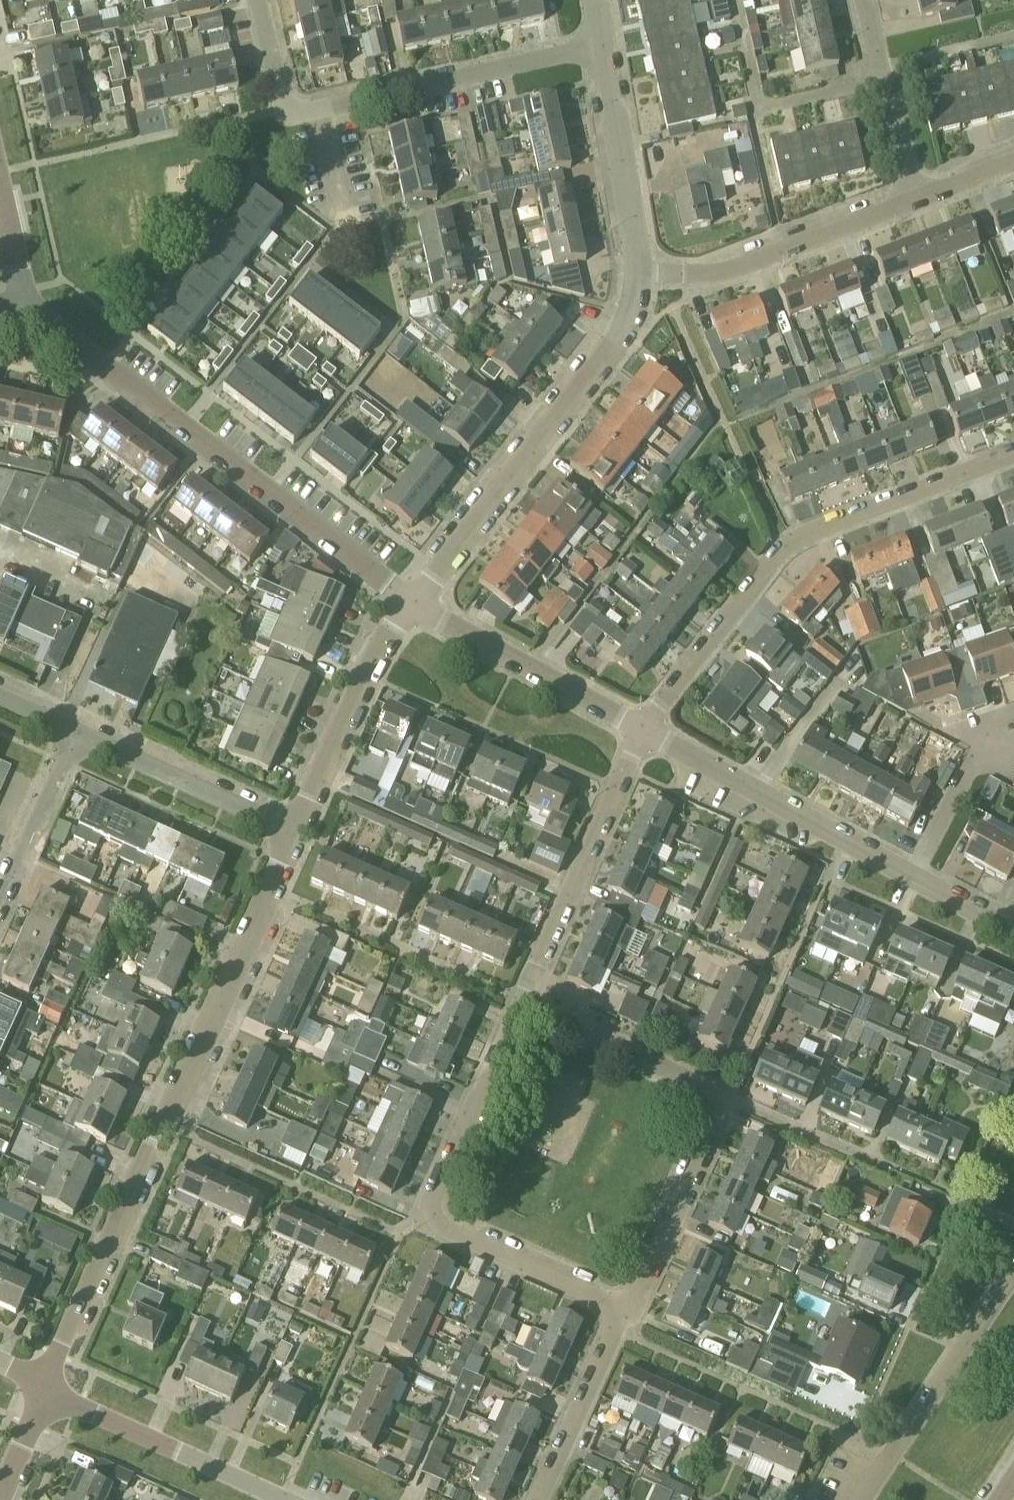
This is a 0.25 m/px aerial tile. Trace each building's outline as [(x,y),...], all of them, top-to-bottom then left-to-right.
[(150,23),(174,18),(181,16),(178,4),(147,11),(144,0),(133,0),(135,6),(136,6),(140,24),(150,23)] [(294,1),(300,25),(332,17),(328,0),(300,0),(294,1)] [(491,0),(466,0),(466,2),(467,2),(474,35),(497,30),(491,0)] [(521,24),(515,0),(491,0),(497,30),(521,24)] [(521,24),(545,19),(540,0),(515,0),(521,24)] [(692,8),(691,0),(640,0),(644,19),(692,8)] [(828,20),(824,0),(808,0),(791,4),(797,27),(828,20)] [(922,17),(938,13),(941,26),(975,18),(972,2),(956,6),(955,0),(918,0),(922,17)] [(731,20),(726,1),(710,4),(707,5),(711,25),(731,20)] [(450,40),(474,35),(467,2),(466,2),(443,7),(450,40)] [(427,45),(450,40),(443,7),(420,13),(427,45)] [(100,23),(102,33),(120,29),(116,8),(99,12),(102,23),(100,23)] [(650,46),(699,35),(692,8),(644,19),(650,46)] [(378,9),(368,11),(373,32),(382,30),(378,9)] [(749,28),(759,26),(755,11),(746,13),(749,28)] [(201,35),(225,29),(221,13),(198,18),(201,35)] [(420,13),(396,18),(403,51),(427,45),(420,13)] [(305,48),(337,40),(332,17),(300,25),(305,48)] [(174,23),(175,23),(174,18),(150,23),(152,33),(154,32),(155,36),(168,33),(168,29),(175,28),(174,23)] [(174,23),(175,28),(176,33),(192,30),(190,20),(175,23),(174,23)] [(802,50),(834,43),(828,20),(797,27),(802,50)] [(64,36),(80,32),(78,22),(61,26),(64,36)] [(32,43),(57,38),(53,23),(28,28),(31,42),(32,43)] [(88,36),(102,33),(100,23),(86,26),(88,36)] [(152,33),(150,23),(140,24),(134,26),(138,43),(153,40),(152,33)] [(725,44),(736,42),(733,28),(722,31),(725,44)] [(374,34),(368,36),(373,58),(388,55),(383,32),(382,30),(373,32),(374,34)] [(755,51),(764,49),(760,34),(751,36),(755,51)] [(656,73),(705,62),(699,35),(650,46),(656,73)] [(73,75),(74,76),(81,75),(76,51),(74,39),(36,47),(39,58),(35,59),(41,83),(73,75)] [(337,40),(305,48),(311,72),(343,64),(337,40)] [(834,43),(802,50),(807,74),(839,67),(834,43)] [(114,70),(124,68),(120,50),(109,52),(113,69),(114,70)] [(207,61),(214,93),(238,88),(231,55),(207,61)] [(760,75),(769,73),(766,58),(756,59),(760,75)] [(191,99),(214,93),(207,61),(184,66),(191,99)] [(663,100),(711,89),(705,62),(656,73),(663,100)] [(976,72),(974,63),(966,65),(968,74),(949,78),(960,127),(987,121),(976,72)] [(1013,115),(1013,63),(1003,66),(1013,115)] [(168,104),(191,99),(184,66),(160,71),(168,104)] [(987,121),(1013,115),(1003,66),(976,72),(987,121)] [(113,89),(123,87),(125,73),(124,68),(114,70),(113,69),(109,71),(113,89)] [(144,109),(168,104),(160,71),(137,76),(144,109)] [(76,89),(74,76),(73,75),(41,83),(46,106),(87,97),(85,86),(76,89)] [(933,134),(960,127),(949,78),(921,85),(933,134)] [(123,87),(113,89),(114,91),(112,92),(116,108),(126,106),(123,89),(123,87)] [(711,89),(663,100),(669,128),(670,128),(672,139),(695,134),(692,123),(717,117),(711,89)] [(523,99),(508,102),(511,115),(524,113),(528,127),(560,119),(555,95),(523,102),(523,99)] [(87,97),(46,106),(51,130),(84,122),(84,124),(93,121),(87,97)] [(735,120),(737,120),(748,118),(745,105),(732,108),(735,120)] [(484,109),(477,110),(480,123),(480,124),(479,124),(482,137),(495,134),(492,122),(489,108),(484,109)] [(470,118),(459,120),(464,141),(474,139),(470,118)] [(560,119),(528,127),(533,150),(566,143),(560,119)] [(827,129),(838,176),(866,170),(855,122),(827,129)] [(427,149),(427,151),(435,149),(433,137),(424,139),(421,125),(389,132),(394,156),(427,149)] [(811,183),(838,176),(827,129),(800,135),(811,183)] [(495,134),(482,137),(483,139),(488,163),(500,160),(495,137),(495,134)] [(784,189),(811,183),(800,135),(773,141),(784,189)] [(474,139),(464,141),(464,144),(470,167),(480,164),(475,141),(474,139)] [(566,143),(533,150),(534,152),(539,174),(571,167),(566,144),(566,143)] [(432,173),(427,151),(427,149),(394,156),(399,180),(432,173)] [(684,232),(712,225),(711,221),(720,219),(716,203),(727,200),(721,173),(732,171),(727,150),(703,156),(706,168),(686,172),(690,195),(676,198),(684,232)] [(488,163),(484,163),(487,175),(503,171),(500,160),(488,163)] [(480,164),(470,167),(472,178),(487,175),(484,163),(480,164)] [(745,184),(758,181),(756,170),(742,173),(745,184)] [(503,171),(487,175),(491,194),(492,197),(496,196),(538,186),(535,175),(505,182),(503,171)] [(432,173),(399,180),(405,204),(437,197),(432,173)] [(544,219),(576,212),(571,187),(538,195),(544,219)] [(269,230),(282,212),(255,191),(241,209),(269,230)] [(990,211),(999,236),(1012,231),(1013,238),(1013,202),(990,211)] [(484,233),(496,230),(491,207),(479,209),(484,233)] [(256,248),(269,230),(241,209),(228,227),(256,248)] [(504,228),(515,225),(512,211),(500,213),(504,228)] [(549,242),(581,235),(576,212),(544,219),(549,242)] [(424,246),(456,239),(450,214),(418,222),(424,246)] [(766,217),(755,220),(758,230),(769,227),(766,217)] [(944,227),(956,257),(980,248),(968,218),(944,227)] [(509,251),(521,249),(515,225),(504,228),(509,251)] [(242,265),(256,248),(228,227),(215,244),(242,265)] [(933,266),(956,257),(944,227),(921,236),(933,266)] [(490,256),(501,254),(496,230),(484,233),(490,256)] [(581,235),(549,242),(549,244),(538,247),(540,256),(551,253),(554,266),(548,268),(552,289),(586,297),(578,261),(587,259),(581,235)] [(909,275),(933,266),(921,236),(898,245),(909,275)] [(429,269),(461,262),(456,239),(424,246),(429,269)] [(229,283),(242,265),(215,244),(202,262),(229,283)] [(300,254),(307,259),(314,249),(308,244),(300,254)] [(886,284),(909,275),(898,245),(874,254),(886,284)] [(521,249),(509,251),(514,274),(526,272),(521,249)] [(300,254),(293,263),(299,268),(307,259),(300,254)] [(501,254),(490,256),(495,283),(507,278),(501,254)] [(473,260),(461,262),(429,269),(434,294),(478,284),(473,260)] [(216,300),(229,283),(202,262),(188,279),(216,300)] [(838,302),(837,302),(841,312),(854,307),(851,297),(861,293),(850,264),(827,273),(838,302)] [(814,311),(837,302),(838,302),(827,273),(803,281),(814,311)] [(329,291),(311,277),(290,304),(308,318),(329,291)] [(203,317),(216,300),(188,279),(175,296),(203,317)] [(280,293),(287,284),(280,279),(273,289),(280,293)] [(790,320),(814,311),(803,281),(779,290),(790,320)] [(497,306),(507,294),(498,287),(488,299),(497,306)] [(884,314),(896,309),(887,287),(875,291),(884,314)] [(273,289),(266,298),(272,303),(280,293),(273,289)] [(346,304),(329,291),(308,318),(325,332),(346,304)] [(190,335),(203,317),(175,296),(162,314),(190,335)] [(987,315),(1003,308),(1000,299),(984,305),(987,315)] [(733,309),(753,363),(765,359),(756,334),(768,330),(757,301),(733,309)] [(469,314),(478,321),(488,309),(479,302),(469,314)] [(363,317),(346,304),(325,332),(342,345),(363,317)] [(520,325),(547,345),(562,325),(535,305),(520,325)] [(933,336),(940,333),(956,326),(953,317),(949,307),(933,313),(937,323),(937,324),(930,326),(931,330),(930,330),(933,336)] [(964,323),(980,318),(976,308),(960,314),(964,323)] [(743,366),(753,363),(733,309),(711,317),(716,330),(704,335),(720,372),(731,368),(725,352),(737,348),(738,351),(737,351),(743,366)] [(444,345),(463,320),(451,310),(442,321),(431,312),(419,328),(431,337),(432,336),(444,345)] [(176,353),(190,335),(162,314),(148,332),(176,353)] [(247,323),(253,328),(260,318),(254,314),(247,323)] [(469,334),(478,321),(469,314),(459,327),(469,334)] [(381,331),(363,317),(342,345),(360,359),(381,331)] [(1000,324),(1005,337),(1013,334),(1008,321),(1000,324)] [(247,323),(239,333),(246,338),(253,328),(247,323)] [(997,340),(1005,337),(1000,324),(992,327),(997,340)] [(532,364),(547,345),(520,325),(506,344),(532,364)] [(977,333),(982,345),(993,341),(988,329),(977,333)] [(292,338),(283,330),(278,337),(288,344),(292,338)] [(934,339),(933,336),(930,330),(915,336),(919,345),(934,339)] [(890,331),(878,335),(886,356),(898,352),(890,331)] [(796,370),(810,365),(797,332),(784,337),(796,370)] [(952,342),(957,355),(963,353),(964,354),(981,347),(975,333),(959,340),(952,342)] [(399,362),(412,346),(399,337),(387,353),(399,362)] [(837,341),(841,360),(855,357),(851,338),(837,341)] [(274,342),(269,349),(278,356),(283,350),(274,342)] [(458,410),(486,432),(502,411),(475,390),(477,387),(465,378),(473,368),(445,346),(444,346),(439,342),(431,352),(436,356),(436,357),(459,375),(450,386),(467,399),(458,410)] [(948,359),(957,355),(952,342),(943,346),(948,359)] [(517,384),(532,364),(506,344),(491,364),(517,384)] [(308,353),(298,346),(293,352),(303,360),(308,353)] [(227,362),(234,353),(228,348),(220,357),(227,362)] [(886,358),(886,357),(883,348),(858,358),(862,367),(886,358)] [(303,360),(293,352),(288,359),(298,366),(303,360)] [(308,353),(303,360),(312,367),(317,361),(308,353)] [(932,397),(924,377),(916,356),(898,364),(913,404),(932,397)] [(227,362),(220,357),(213,367),(219,372),(227,362)] [(374,372),(387,383),(388,382),(399,368),(386,357),(374,371),(374,372)] [(847,373),(862,367),(858,358),(843,364),(847,373)] [(303,360),(298,366),(307,374),(312,367),(303,360)] [(263,376),(245,363),(224,390),(242,404),(263,376)] [(636,384),(669,410),(683,392),(692,380),(671,363),(661,375),(650,367),(636,384)] [(822,378),(837,372),(834,363),(818,369),(822,378)] [(322,371),(332,378),(337,372),(327,364),(322,371)] [(880,370),(886,383),(893,380),(888,367),(880,370)] [(789,394),(802,390),(794,368),(782,373),(789,394)] [(877,387),(886,383),(880,370),(872,373),(871,373),(855,379),(860,391),(876,384),(877,387)] [(924,377),(932,397),(937,411),(949,407),(936,373),(924,377)] [(280,390),(263,376),(242,404),(259,417),(280,390)] [(318,376),(313,383),(322,390),(327,383),(318,376)] [(1009,419),(999,393),(992,376),(978,382),(981,391),(972,394),(985,428),(1009,419)] [(1013,417),(1013,378),(1008,380),(1011,388),(999,393),(1009,419),(1013,417)] [(656,426),(669,410),(636,384),(623,401),(656,426)] [(832,389),(837,402),(845,399),(840,386),(832,389)] [(836,402),(837,402),(832,389),(824,392),(808,397),(813,412),(817,411),(820,419),(840,412),(836,402)] [(298,403),(280,390),(259,417),(277,430),(298,403)] [(18,398),(0,394),(0,426),(11,428),(18,398)] [(960,438),(985,428),(972,394),(960,399),(963,407),(950,412),(960,438)] [(34,434),(41,403),(18,398),(11,428),(34,434)] [(643,443),(656,426),(623,401),(610,417),(643,443)] [(41,403),(34,434),(58,439),(65,408),(41,403)] [(316,417),(298,403),(277,430),(295,444),(316,417)] [(375,411),(365,403),(361,410),(370,417),(375,411)] [(442,431),(443,431),(408,404),(398,418),(430,443),(448,457),(449,457),(459,444),(442,431)] [(783,407),(788,421),(793,434),(801,431),(796,418),(797,418),(791,404),(783,407)] [(780,424),(788,421),(783,407),(775,411),(780,424)] [(99,449),(119,423),(99,408),(90,420),(76,410),(70,436),(85,447),(90,441),(99,449)] [(692,427),(703,436),(714,422),(707,408),(692,427)] [(470,453),(486,432),(458,410),(442,431),(459,444),(470,453)] [(375,411),(370,417),(380,424),(385,418),(375,411)] [(630,460),(643,443),(610,417),(597,434),(630,460)] [(903,430),(913,455),(937,446),(927,420),(903,430)] [(118,463),(138,438),(119,423),(99,449),(118,463)] [(913,455),(903,430),(902,430),(900,423),(887,427),(890,435),(879,439),(889,465),(913,455)] [(889,465),(879,439),(867,444),(860,424),(848,429),(865,474),(889,465)] [(865,474),(848,429),(847,429),(846,426),(833,431),(838,446),(827,451),(829,458),(830,458),(840,484),(865,474)] [(694,449),(703,436),(692,427),(683,440),(694,449)] [(332,429),(311,457),(328,471),(350,443),(332,429)] [(617,476),(630,460),(597,434),(584,451),(617,476)] [(137,478),(157,452),(138,438),(118,463),(137,478)] [(391,440),(383,449),(390,454),(397,445),(391,440)] [(350,443),(328,471),(346,485),(368,457),(350,443)] [(666,461),(677,470),(690,453),(679,445),(666,461)] [(604,493),(617,476),(584,451),(571,468),(604,493)] [(157,452),(137,478),(138,478),(133,485),(141,492),(146,485),(157,493),(176,467),(157,452)] [(364,462),(371,467),(378,458),(372,453),(364,462)] [(426,453),(412,471),(440,492),(454,474),(426,453)] [(830,458),(829,458),(818,463),(815,454),(803,459),(816,493),(840,484),(830,458)] [(12,455),(9,467),(23,470),(25,471),(28,458),(26,458),(12,455)] [(791,503),(816,493),(803,459),(794,463),(797,471),(781,477),(791,503)] [(35,460),(33,473),(50,477),(53,464),(35,460)] [(711,486),(726,468),(715,460),(701,478),(711,486)] [(672,476),(677,470),(666,461),(662,467),(659,465),(651,475),(650,474),(649,475),(664,486),(665,486),(673,476),(672,476)] [(364,462),(357,472),(363,477),(371,467),(364,462)] [(79,483),(87,472),(84,471),(63,466),(60,478),(75,481),(79,483)] [(18,474),(0,470),(0,484),(11,489),(18,474)] [(412,471),(399,488),(427,509),(440,492),(412,471)] [(98,495),(106,486),(91,474),(87,472),(79,483),(84,485),(98,495)] [(23,537),(24,535),(81,561),(79,565),(99,575),(97,579),(106,584),(109,579),(108,578),(110,574),(111,574),(112,573),(124,579),(143,538),(131,529),(79,488),(18,474),(11,489),(6,500),(1,511),(0,512),(0,527),(23,537)] [(656,497),(664,486),(649,475),(641,486),(656,497)] [(191,520),(211,494),(191,479),(172,505),(191,520)] [(578,526),(578,527),(588,535),(602,517),(592,509),(559,483),(545,501),(578,526)] [(11,489),(0,484),(0,497),(6,500),(11,489)] [(116,509),(124,499),(106,486),(98,495),(116,509)] [(399,488),(385,506),(413,527),(427,509),(399,488)] [(210,534),(230,509),(211,494),(191,520),(210,534)] [(642,515),(651,503),(650,503),(641,495),(640,495),(631,506),(642,515)] [(998,501),(1009,529),(1001,532),(1000,532),(1007,552),(1013,570),(1013,495),(998,501)] [(124,499),(116,509),(134,524),(142,514),(124,499)] [(565,543),(578,527),(578,526),(545,501),(532,517),(565,543)] [(952,519),(963,547),(982,540),(999,585),(1013,579),(1013,570),(1007,552),(1000,532),(991,536),(980,508),(952,518),(952,519)] [(229,549),(249,524),(230,509),(210,534),(229,549)] [(552,560),(565,543),(532,517),(519,534),(552,560)] [(664,534),(669,527),(670,527),(658,518),(652,525),(664,534)] [(952,519),(925,529),(935,557),(927,561),(934,581),(933,581),(940,600),(942,599),(960,592),(945,554),(963,547),(952,519)] [(679,546),(717,575),(733,553),(728,549),(735,540),(709,521),(704,527),(700,524),(690,537),(678,527),(674,531),(669,527),(664,534),(679,546)] [(249,524),(229,549),(249,564),(268,538),(249,524)] [(659,541),(664,534),(652,525),(647,532),(659,541)] [(170,551),(178,541),(159,526),(151,537),(170,551)] [(539,576),(552,560),(519,534),(506,551),(539,576)] [(613,552),(621,542),(610,534),(602,544),(613,552)] [(887,572),(895,595),(921,585),(920,584),(903,537),(877,547),(887,572)] [(189,565),(196,555),(178,541),(170,551),(189,565)] [(603,573),(613,558),(596,546),(585,560),(603,573)] [(701,595),(717,575),(679,546),(673,554),(673,558),(686,568),(679,577),(701,595)] [(861,582),(887,572),(877,547),(851,557),(861,582)] [(526,593),(539,576),(506,551),(493,568),(526,593)] [(207,579),(215,570),(196,555),(189,565),(207,579)] [(330,583),(339,571),(321,558),(312,569),(330,583)] [(585,584),(595,571),(580,559),(570,573),(585,584)] [(621,566),(633,575),(638,568),(626,559),(621,566)] [(628,581),(633,575),(621,566),(616,573),(628,581)] [(513,610),(526,593),(493,568),(480,585),(510,608),(513,610)] [(279,589),(334,615),(345,592),(296,569),(287,572),(279,589)] [(823,610),(828,615),(842,598),(837,587),(817,569),(799,589),(823,610)] [(215,570),(207,579),(226,594),(234,584),(215,570)] [(685,616),(701,595),(679,577),(670,588),(661,581),(653,590),(685,616)] [(3,578),(0,584),(0,644),(4,646),(13,624),(54,642),(66,614),(33,599),(37,591),(19,583),(18,585),(3,578)] [(334,615),(279,589),(260,581),(257,580),(252,588),(256,590),(273,598),(273,597),(286,603),(279,618),(323,638),(334,615)] [(933,581),(921,586),(932,615),(941,612),(946,610),(942,599),(940,600),(933,581)] [(571,601),(571,602),(575,605),(585,591),(572,582),(563,594),(571,601)] [(571,601),(563,594),(555,587),(541,605),(558,618),(571,602),(571,601)] [(819,625),(828,615),(823,610),(799,589),(781,609),(814,639),(823,629),(819,625)] [(670,636),(685,616),(653,590),(652,591),(656,594),(648,604),(654,609),(647,619),(670,636)] [(169,684),(188,640),(171,632),(178,617),(129,594),(88,684),(137,707),(151,676),(169,684)] [(979,606),(987,603),(985,597),(977,600),(979,606)] [(601,616),(606,609),(595,600),(589,607),(601,616)] [(857,608),(869,638),(882,633),(871,603),(857,608)] [(954,622),(962,619),(973,616),(969,603),(968,604),(958,607),(959,610),(950,613),(954,622)] [(578,609),(572,604),(559,620),(566,625),(578,609)] [(549,629),(558,618),(541,605),(532,616),(549,629)] [(615,627),(601,616),(589,607),(586,612),(584,611),(569,630),(582,640),(593,648),(604,633),(624,649),(615,660),(638,678),(653,657),(625,635),(615,627)] [(857,642),(869,638),(857,608),(845,612),(857,642)] [(312,662),(323,638),(279,618),(268,642),(273,644),(270,650),(292,660),(294,654),(312,662)] [(940,618),(930,622),(933,631),(943,627),(940,618)] [(653,657),(670,636),(647,619),(639,629),(633,624),(625,635),(653,657)] [(836,670),(811,650),(802,661),(798,658),(787,649),(788,648),(764,630),(756,641),(753,639),(750,640),(744,647),(745,651),(748,653),(746,655),(770,672),(766,678),(777,687),(791,667),(798,673),(805,664),(828,681),(836,670)] [(906,642),(914,639),(911,630),(903,633),(906,642)] [(986,640),(1000,677),(1013,672),(1013,630),(986,640)] [(811,650),(836,670),(845,659),(820,639),(811,650)] [(980,684),(1000,677),(986,640),(955,650),(968,690),(975,709),(988,705),(980,684)] [(288,669),(292,660),(270,650),(266,660),(255,683),(299,703),(310,680),(288,669)] [(960,693),(968,690),(955,650),(923,661),(936,699),(956,692),(960,693)] [(923,703),(936,699),(923,661),(886,674),(885,670),(871,675),(868,680),(863,690),(881,700),(906,715),(925,709),(923,703)] [(720,688),(742,705),(751,712),(770,688),(761,680),(758,683),(737,667),(720,688)] [(288,726),(299,703),(255,683),(245,706),(288,726)] [(734,715),(742,705),(720,688),(703,710),(739,738),(748,726),(734,715)] [(863,690),(858,688),(852,698),(872,709),(875,703),(877,699),(880,701),(881,700),(863,690)] [(872,709),(852,698),(842,693),(832,710),(849,719),(853,713),(866,720),(872,709)] [(796,723),(806,710),(788,696),(778,709),(796,723)] [(278,749),(288,726),(245,706),(234,729),(278,749)] [(395,781),(410,746),(409,746),(413,737),(406,734),(413,718),(387,707),(376,732),(377,732),(369,750),(384,757),(386,754),(395,759),(387,777),(395,781)] [(767,725),(772,719),(756,707),(747,719),(760,729),(765,723),(767,725)] [(182,719),(173,723),(177,731),(186,727),(182,719)] [(765,723),(760,729),(766,733),(762,739),(773,747),(787,730),(772,719),(767,725),(765,723)] [(434,768),(449,734),(428,724),(414,755),(430,763),(429,766),(434,768)] [(832,750),(832,749),(822,744),(827,734),(814,727),(809,737),(808,736),(793,763),(818,777),(832,750)] [(267,773),(278,749),(234,729),(223,753),(267,773)] [(449,734),(434,768),(432,773),(445,779),(448,771),(455,774),(469,743),(449,734)] [(948,746),(934,739),(929,747),(944,755),(941,760),(944,762),(932,784),(944,790),(956,766),(963,752),(949,744),(948,746)] [(877,774),(878,775),(883,764),(884,764),(891,751),(880,745),(873,759),(871,765),(857,757),(840,789),(862,801),(877,774)] [(487,798),(504,759),(484,749),(470,780),(467,788),(487,798)] [(845,751),(845,750),(844,749),(841,755),(832,750),(818,777),(840,789),(857,757),(845,751)] [(901,784),(902,785),(913,764),(902,758),(895,771),(890,781),(878,775),(877,774),(862,801),(885,813),(901,784)] [(504,759),(487,798),(507,807),(510,798),(524,768),(504,759)] [(7,777),(12,767),(0,761),(0,774),(7,777)] [(383,809),(388,797),(378,792),(380,788),(356,777),(349,794),(373,804),(383,809)] [(560,840),(575,804),(565,799),(568,791),(539,778),(526,808),(549,818),(543,833),(560,840)] [(985,789),(993,793),(997,791),(1000,786),(1001,784),(990,778),(985,789)] [(901,784),(885,813),(909,827),(923,800),(930,787),(916,779),(910,789),(902,785),(901,784)] [(410,821),(415,810),(401,804),(406,793),(404,788),(395,784),(389,797),(388,797),(383,809),(410,821)] [(365,819),(370,807),(348,798),(343,810),(365,819)] [(101,836),(113,809),(90,799),(78,826),(79,826),(75,837),(97,847),(102,837),(101,836)] [(637,823),(674,840),(678,829),(667,823),(672,811),(647,800),(637,823)] [(386,829),(391,817),(370,807),(365,819),(386,829)] [(443,822),(446,815),(443,809),(438,807),(432,808),(429,816),(415,810),(410,821),(438,834),(443,822)] [(122,846),(135,819),(113,809),(101,836),(102,837),(122,846)] [(986,868),(1003,838),(983,827),(988,817),(976,811),(964,832),(975,838),(965,857),(986,868)] [(408,838),(413,826),(391,817),(386,829),(408,838)] [(145,857),(158,829),(135,819),(122,846),(117,856),(141,866),(145,857)] [(471,835),(443,822),(438,834),(466,846),(471,835)] [(670,849),(674,840),(637,823),(627,845),(652,856),(658,844),(670,849)] [(413,826),(408,838),(430,848),(434,836),(413,826)] [(702,853),(715,859),(725,838),(699,827),(690,846),(702,852),(702,853)] [(167,867),(179,839),(158,829),(145,857),(167,867)] [(471,835),(466,846),(493,858),(497,850),(499,846),(483,838),(482,839),(477,837),(471,835)] [(986,868),(1007,880),(1013,867),(1013,844),(1003,838),(986,868)] [(189,877),(202,849),(179,839),(167,867),(189,877)] [(723,861),(735,866),(745,844),(733,839),(723,861)] [(332,891),(348,855),(326,845),(310,881),(332,891)] [(472,867),(477,855),(455,845),(450,857),(472,867)] [(642,878),(652,856),(627,845),(617,867),(642,878)] [(202,849),(189,877),(212,887),(209,892),(221,898),(229,879),(217,874),(224,859),(202,849)] [(557,876),(563,861),(537,849),(530,864),(557,876)] [(711,869),(715,859),(702,853),(698,863),(711,869)] [(792,853),(789,861),(798,865),(801,857),(792,853)] [(82,878),(88,864),(67,855),(61,869),(82,878)] [(353,900),(369,864),(348,855),(332,891),(353,900)] [(493,876),(498,864),(477,855),(472,867),(466,880),(487,889),(493,876)] [(768,881),(798,894),(808,873),(778,859),(768,881)] [(607,886),(613,863),(604,861),(598,883),(607,886)] [(726,887),(735,866),(723,861),(714,882),(726,887)] [(88,864),(82,878),(91,882),(98,869),(88,864)] [(374,910),(390,874),(369,864),(353,900),(374,910)] [(514,885),(520,874),(498,864),(493,876),(494,876),(490,884),(505,891),(509,883),(514,885)] [(657,884),(642,878),(617,867),(607,889),(623,896),(618,908),(641,919),(647,905),(657,884)] [(390,874),(374,910),(396,920),(412,883),(390,874)] [(520,874),(514,885),(537,895),(541,883),(520,874)] [(127,899),(133,885),(124,881),(118,895),(127,899)] [(789,915),(798,894),(768,881),(759,902),(789,915)] [(722,895),(726,887),(714,882),(704,903),(716,908),(722,895)] [(133,885),(127,899),(135,903),(142,889),(133,885)] [(682,896),(696,902),(701,891),(688,885),(682,896)] [(32,912),(97,942),(107,919),(115,900),(100,894),(92,913),(95,914),(90,926),(65,914),(70,903),(42,890),(32,912)] [(439,939),(455,902),(433,893),(417,929),(439,939)] [(693,908),(696,902),(682,896),(678,906),(691,913),(693,908)] [(171,919),(177,905),(168,901),(162,915),(171,919)] [(460,949),(476,912),(455,902),(439,939),(460,949)] [(779,936),(789,915),(759,902),(749,923),(779,936)] [(839,956),(858,913),(834,902),(822,931),(815,946),(839,956)] [(706,930),(716,908),(704,903),(700,911),(696,920),(694,925),(695,925),(691,933),(702,938),(705,930),(706,930)] [(177,905),(171,919),(202,933),(208,919),(177,905)] [(635,932),(641,919),(618,908),(613,918),(612,920),(596,913),(586,936),(612,947),(612,946),(621,950),(620,952),(627,954),(637,933),(635,932)] [(92,951),(97,942),(32,912),(22,935),(50,947),(56,934),(92,951)] [(481,958),(498,922),(476,912),(460,949),(481,958)] [(858,913),(839,956),(863,967),(869,952),(882,923),(858,913)] [(160,934),(165,924),(142,914),(137,924),(160,934)] [(498,922),(481,958),(503,968),(520,931),(498,922)] [(769,958),(779,936),(749,923),(740,945),(769,958)] [(329,973),(329,974),(335,976),(339,967),(323,959),(328,947),(344,954),(350,938),(323,926),(316,941),(304,935),(294,957),(329,973)] [(912,976),(927,942),(901,931),(888,958),(883,972),(893,977),(897,969),(912,976)] [(150,958),(181,972),(191,948),(160,934),(150,957),(150,958)] [(44,960),(50,947),(22,935),(12,957),(52,975),(51,976),(76,988),(80,978),(86,964),(72,958),(67,971),(44,960)] [(611,973),(620,952),(621,950),(612,946),(612,947),(586,936),(576,958),(602,969),(611,973)] [(927,942),(912,976),(925,982),(928,976),(940,981),(952,954),(927,942)] [(644,962),(665,971),(670,960),(649,951),(644,961),(644,962)] [(150,958),(150,957),(140,953),(135,965),(145,969),(140,981),(171,994),(181,972),(150,958)] [(47,984),(51,976),(52,975),(12,957),(1,980),(29,992),(35,979),(47,984)] [(319,995),(329,974),(329,973),(294,957),(284,979),(319,995)] [(683,976),(690,961),(680,957),(673,972),(683,976)] [(592,991),(602,969),(576,958),(567,980),(592,991)] [(644,962),(644,961),(640,959),(636,968),(648,973),(644,981),(657,988),(665,971),(644,962)] [(955,988),(951,999),(962,1004),(960,1010),(973,1016),(979,1004),(980,1001),(986,987),(993,972),(967,961),(955,988)] [(719,993),(748,1006),(759,982),(730,969),(719,993)] [(108,984),(132,995),(137,982),(114,972),(108,984)] [(968,1028),(994,1039),(999,1027),(1001,1022),(1006,1010),(1013,992),(1013,981),(993,972),(986,987),(980,1001),(979,1004),(973,1016),(968,1028)] [(821,995),(826,984),(803,973),(798,985),(821,995)] [(639,995),(643,987),(614,974),(610,983),(639,995)] [(401,992),(406,981),(393,975),(388,986),(401,992)] [(309,1016),(319,995),(284,979),(275,1000),(309,1016)] [(366,990),(379,996),(384,985),(371,979),(366,990)] [(673,999),(680,984),(670,980),(663,995),(673,999)] [(127,1006),(132,995),(108,984),(103,995),(127,1006)] [(438,1022),(464,1034),(474,1011),(467,1009),(468,1007),(473,997),(455,989),(450,1001),(448,1000),(438,1022)] [(371,1014),(379,996),(366,990),(358,1008),(371,1014)] [(46,1002),(65,1010),(70,1000),(51,991),(46,1002)] [(737,1029),(748,1006),(719,993),(709,1016),(737,1029)] [(641,1026),(650,1004),(628,994),(618,1015),(641,1026)] [(859,1000),(848,995),(840,1011),(852,1017),(859,1000)] [(865,997),(855,1019),(865,1023),(875,1001),(865,997)] [(17,1053),(26,1033),(38,1038),(45,1021),(22,1009),(0,999),(0,1045),(17,1053)] [(309,1017),(309,1016),(275,1000),(264,1023),(289,1034),(299,1012),(309,1017)] [(809,1028),(819,1006),(808,1001),(798,1023),(809,1028)] [(58,1025),(65,1010),(46,1002),(39,1017),(58,1025)] [(662,1023),(669,1008),(659,1003),(652,1018),(662,1023)] [(390,1025),(395,1011),(381,1005),(375,1018),(390,1025)] [(819,1006),(809,1028),(820,1033),(825,1022),(830,1011),(819,1006)] [(117,1032),(148,1046),(159,1022),(128,1008),(117,1032)] [(368,1030),(373,1019),(351,1009),(346,1020),(352,1023),(347,1034),(360,1040),(365,1029),(368,1030)] [(836,1020),(829,1037),(844,1044),(852,1027),(855,1020),(839,1014),(836,1020)] [(898,1015),(893,1026),(902,1030),(906,1019),(898,1015)] [(727,1053),(737,1029),(709,1016),(698,1040),(727,1053)] [(908,1039),(907,1042),(920,1047),(930,1023),(918,1017),(908,1039)] [(354,1054),(376,1064),(387,1038),(382,1036),(386,1025),(373,1019),(368,1030),(365,1029),(360,1040),(354,1054)] [(852,1027),(844,1044),(857,1050),(866,1031),(865,1030),(867,1024),(865,1023),(855,1019),(855,1020),(852,1027)] [(454,1055),(464,1034),(438,1022),(433,1033),(425,1030),(420,1040),(454,1055)] [(879,1026),(868,1022),(867,1024),(865,1030),(866,1031),(875,1035),(879,1026)] [(930,1023),(920,1047),(933,1053),(934,1051),(935,1048),(942,1051),(950,1031),(931,1023),(931,1022),(930,1023)] [(884,1039),(888,1030),(879,1026),(875,1035),(874,1037),(875,1037),(869,1052),(877,1055),(884,1041),(884,1039)] [(148,1046),(117,1032),(107,1028),(102,1040),(111,1045),(107,1054),(108,1055),(102,1068),(134,1083),(140,1070),(138,1069),(148,1046)] [(360,1040),(347,1034),(346,1034),(338,1030),(322,1066),(345,1076),(349,1066),(354,1054),(360,1040)] [(884,1039),(884,1041),(885,1041),(891,1044),(893,1045),(898,1035),(889,1031),(888,1030),(884,1039)] [(898,1035),(893,1045),(904,1049),(905,1047),(907,1042),(908,1039),(898,1035)] [(443,1079),(454,1055),(420,1040),(410,1063),(418,1067),(417,1067),(443,1079)] [(780,1094),(795,1061),(801,1047),(785,1040),(781,1050),(771,1045),(766,1056),(754,1082),(780,1094)] [(891,1044),(886,1055),(901,1062),(892,1082),(902,1087),(906,1078),(907,1079),(908,1077),(920,1048),(920,1047),(907,1042),(905,1047),(904,1049),(893,1045),(891,1044)] [(17,1053),(0,1045),(0,1057),(0,1056),(13,1062),(17,1053)] [(75,1057),(99,1068),(104,1055),(81,1045),(75,1057)] [(908,1077),(907,1079),(920,1084),(930,1061),(933,1053),(920,1047),(920,1048),(908,1077)] [(267,1084),(278,1089),(281,1091),(286,1080),(272,1074),(277,1062),(252,1050),(242,1073),(267,1084)] [(75,1057),(69,1054),(69,1053),(63,1051),(58,1061),(64,1064),(63,1065),(93,1080),(99,1068),(75,1057)] [(933,1053),(930,1061),(941,1066),(946,1055),(944,1055),(934,1051),(933,1053)] [(370,1076),(376,1064),(354,1054),(349,1066),(370,1076)] [(946,1055),(941,1066),(950,1070),(955,1059),(946,1055)] [(21,1081),(32,1086),(42,1064),(31,1059),(21,1081)] [(955,1059),(950,1070),(952,1071),(960,1074),(965,1064),(956,1060),(955,1059)] [(795,1061),(780,1094),(806,1105),(818,1078),(817,1078),(821,1069),(810,1064),(809,1068),(795,1061)] [(965,1064),(960,1074),(971,1079),(974,1072),(975,1068),(965,1064)] [(971,1079),(969,1084),(991,1093),(992,1094),(997,1081),(974,1072),(971,1079)] [(268,1111),(278,1089),(267,1084),(242,1073),(232,1095),(257,1106),(268,1111)] [(999,1082),(1004,1084),(1010,1087),(1012,1087),(1013,1081),(1013,1075),(1009,1073),(1002,1075),(999,1082)] [(383,1096),(385,1085),(364,1081),(362,1091),(383,1096)] [(84,1105),(115,1119),(125,1096),(94,1082),(89,1093),(84,1090),(79,1102),(84,1104),(84,1105)] [(388,1114),(421,1129),(432,1105),(409,1095),(410,1091),(391,1082),(382,1100),(392,1105),(388,1114)] [(353,1098),(358,1089),(345,1084),(341,1093),(353,1098)] [(847,1123),(861,1091),(847,1084),(844,1090),(833,1085),(821,1112),(847,1123)] [(21,1108),(26,1099),(0,1087),(0,1099),(21,1108)] [(314,1106),(327,1112),(332,1101),(330,1100),(333,1094),(325,1090),(323,1096),(319,1095),(314,1106)] [(884,1107),(880,1106),(873,1103),(876,1097),(861,1091),(847,1123),(872,1134),(884,1107)] [(349,1108),(353,1098),(341,1093),(340,1092),(336,1102),(349,1108)] [(247,1128),(257,1106),(232,1095),(222,1117),(247,1128)] [(21,1108),(0,1099),(0,1109),(18,1117),(21,1108)] [(914,1153),(926,1126),(911,1119),(918,1104),(908,1100),(905,1103),(899,1114),(887,1141),(914,1153)] [(105,1142),(115,1119),(84,1105),(74,1128),(105,1142)] [(323,1122),(327,1112),(314,1106),(309,1117),(323,1122)] [(987,1111),(983,1122),(993,1126),(997,1128),(1002,1118),(998,1116),(987,1111)] [(334,1141),(344,1119),(331,1113),(321,1135),(334,1141)] [(412,1149),(421,1129),(388,1114),(378,1134),(412,1149)] [(66,1141),(66,1140),(71,1128),(48,1118),(42,1130),(45,1131),(66,1141)] [(308,1156),(317,1133),(292,1122),(282,1144),(308,1156)] [(926,1126),(914,1153),(939,1164),(943,1155),(956,1161),(968,1134),(943,1122),(939,1132),(926,1126)] [(66,1141),(45,1131),(39,1144),(60,1154),(66,1141)] [(402,1171),(412,1149),(378,1134),(368,1157),(376,1160),(402,1171)] [(738,1159),(774,1175),(778,1165),(767,1160),(773,1147),(749,1136),(738,1159)] [(324,1163),(329,1152),(316,1146),(311,1157),(324,1163)] [(83,1192),(93,1169),(61,1155),(57,1165),(36,1156),(31,1169),(83,1192)] [(814,1193),(827,1199),(844,1162),(830,1156),(814,1193)] [(770,1183),(774,1175),(738,1159),(729,1181),(753,1192),(759,1179),(770,1183)] [(392,1194),(402,1171),(376,1160),(366,1182),(392,1194)] [(200,1202),(212,1174),(189,1163),(176,1191),(200,1202)] [(73,1215),(83,1192),(31,1169),(25,1181),(45,1190),(41,1200),(73,1215)] [(222,1212),(235,1184),(212,1174),(200,1202),(222,1212)] [(744,1213),(753,1192),(729,1181),(719,1202),(744,1213)] [(235,1184),(222,1212),(246,1223),(258,1195),(235,1184)] [(791,1194),(790,1194),(775,1187),(770,1198),(786,1205),(793,1209),(799,1198),(791,1194)] [(876,1208),(881,1195),(864,1187),(858,1201),(876,1208)] [(39,1201),(15,1191),(14,1193),(10,1191),(6,1201),(10,1203),(33,1214),(39,1201)] [(822,1209),(827,1199),(814,1193),(809,1203),(822,1209)] [(901,1206),(891,1201),(881,1225),(891,1230),(890,1231),(919,1244),(931,1217),(904,1204),(902,1204),(901,1206)] [(734,1235),(744,1213),(719,1202),(709,1224),(734,1235)] [(295,1245),(307,1217),(284,1206),(271,1234),(295,1245)] [(836,1231),(840,1222),(824,1215),(820,1224),(836,1231)] [(295,1245),(317,1255),(330,1228),(307,1217),(295,1245)] [(75,1250),(79,1232),(38,1222),(34,1240),(75,1250)] [(794,1236),(808,1242),(813,1231),(799,1225),(794,1236)] [(340,1266),(353,1238),(330,1228),(317,1255),(314,1262),(316,1262),(324,1266),(327,1260),(340,1266)] [(807,1243),(808,1242),(794,1236),(789,1247),(803,1253),(807,1255),(811,1244),(807,1243)] [(181,1246),(165,1238),(161,1248),(176,1254),(181,1246)] [(353,1238),(340,1266),(363,1277),(376,1249),(353,1238)] [(176,1255),(175,1258),(195,1267),(198,1269),(202,1259),(187,1253),(190,1245),(184,1242),(181,1246),(176,1255)] [(891,1309),(902,1284),(887,1277),(897,1255),(868,1242),(853,1276),(865,1281),(859,1295),(891,1309)] [(195,1267),(175,1258),(154,1249),(150,1259),(173,1269),(170,1276),(188,1284),(195,1267)] [(785,1250),(779,1265),(793,1271),(799,1257),(785,1250)] [(711,1285),(721,1262),(696,1251),(686,1274),(711,1285)] [(417,1277),(444,1290),(454,1266),(427,1254),(417,1277)] [(479,1277),(485,1263),(475,1258),(469,1273),(479,1277)] [(0,1295),(0,1306),(16,1313),(24,1296),(33,1300),(47,1269),(31,1262),(23,1279),(10,1273),(0,1295)] [(211,1264),(207,1273),(210,1274),(221,1279),(225,1270),(211,1264)] [(823,1291),(829,1277),(801,1265),(795,1279),(823,1291)] [(207,1273),(198,1269),(195,1267),(188,1284),(202,1291),(210,1274),(207,1273)] [(10,1273),(0,1268),(0,1295),(10,1273)] [(721,1290),(711,1285),(686,1274),(676,1296),(701,1307),(711,1312),(721,1290)] [(433,1312),(444,1290),(417,1277),(406,1300),(433,1312)] [(477,1305),(486,1309),(496,1285),(483,1279),(472,1303),(476,1305),(477,1305)] [(278,1300),(282,1291),(276,1288),(274,1292),(259,1285),(254,1295),(277,1306),(279,1301),(278,1300)] [(153,1350),(167,1320),(157,1316),(165,1298),(138,1286),(129,1304),(136,1307),(123,1335),(153,1350)] [(320,1319),(328,1302),(323,1299),(326,1293),(313,1288),(310,1294),(307,1292),(299,1310),(320,1319)] [(516,1294),(513,1293),(503,1289),(493,1311),(511,1319),(516,1305),(540,1316),(544,1306),(517,1294),(516,1294)] [(299,1310),(307,1292),(302,1290),(298,1299),(282,1291),(278,1300),(279,1301),(299,1310)] [(692,1328),(701,1307),(676,1296),(667,1318),(692,1328)] [(761,1308),(775,1314),(780,1303),(766,1298),(761,1308)] [(423,1335),(433,1312),(406,1300),(396,1323),(423,1335)] [(328,1302),(320,1319),(341,1329),(345,1321),(330,1314),(335,1305),(328,1302)] [(479,1324),(486,1309),(477,1305),(476,1305),(470,1320),(479,1324)] [(249,1320),(260,1325),(266,1312),(255,1306),(249,1320)] [(766,1333),(775,1314),(761,1308),(757,1318),(748,1315),(745,1322),(766,1333)] [(547,1336),(571,1346),(582,1323),(557,1312),(547,1336)] [(188,1347),(198,1351),(210,1323),(201,1319),(188,1347)] [(300,1335),(305,1326),(293,1321),(289,1330),(300,1335)] [(876,1329),(858,1321),(854,1329),(839,1322),(829,1344),(818,1339),(812,1355),(789,1345),(791,1340),(774,1332),(772,1335),(761,1361),(759,1360),(752,1376),(767,1382),(767,1381),(795,1393),(809,1363),(821,1368),(821,1369),(855,1385),(864,1364),(866,1365),(878,1339),(873,1337),(876,1329)] [(483,1333),(496,1339),(501,1328),(488,1322),(483,1333)] [(412,1358),(423,1335),(396,1323),(385,1346),(412,1358)] [(571,1346),(547,1336),(546,1336),(532,1329),(523,1351),(561,1368),(571,1346)] [(483,1336),(478,1348),(490,1353),(495,1341),(483,1336)] [(470,1357),(477,1343),(476,1342),(467,1338),(460,1353),(470,1357)] [(285,1366),(293,1347),(282,1342),(274,1360),(285,1366)] [(749,1373),(760,1347),(747,1342),(742,1352),(733,1348),(726,1363),(749,1373)] [(257,1373),(268,1349),(257,1344),(247,1368),(257,1373)] [(561,1368),(523,1351),(509,1345),(505,1356),(518,1363),(517,1364),(520,1370),(527,1373),(530,1371),(527,1379),(528,1379),(522,1393),(542,1402),(548,1388),(551,1390),(561,1368)] [(208,1393),(222,1362),(198,1351),(184,1382),(208,1393)] [(459,1380),(465,1365),(456,1361),(449,1376),(459,1380)] [(222,1362),(208,1393),(231,1403),(244,1372),(222,1362)] [(365,1390),(393,1403),(404,1379),(376,1367),(365,1390)] [(638,1406),(651,1378),(627,1367),(614,1396),(638,1406)] [(451,1405),(464,1411),(475,1388),(481,1391),(486,1379),(464,1370),(455,1391),(453,1394),(456,1395),(451,1405)] [(661,1417),(673,1388),(651,1378),(638,1406),(661,1417)] [(306,1403),(312,1391),(298,1385),(294,1396),(276,1388),(263,1417),(290,1429),(302,1401),(306,1403)] [(683,1427),(696,1398),(673,1388),(661,1417),(683,1427)] [(383,1426),(393,1403),(365,1390),(355,1413),(383,1426)] [(696,1398),(683,1427),(707,1437),(720,1409),(696,1398)] [(436,1420),(443,1405),(433,1400),(427,1416),(436,1420)] [(495,1425),(529,1440),(539,1417),(515,1406),(515,1407),(505,1402),(495,1425)] [(460,1422),(464,1411),(451,1405),(446,1416),(460,1422)] [(372,1449),(383,1426),(355,1413),(345,1437),(372,1449)] [(596,1430),(600,1421),(594,1418),(590,1428),(596,1430)] [(751,1457),(763,1428),(740,1418),(727,1446),(751,1457)] [(616,1433),(625,1437),(630,1425),(621,1421),(616,1433)] [(415,1440),(425,1445),(432,1429),(422,1425),(415,1440)] [(519,1462),(529,1440),(495,1425),(491,1436),(500,1440),(495,1451),(519,1462)] [(774,1467),(786,1438),(763,1428),(751,1457),(774,1467)] [(432,1450),(445,1456),(450,1444),(436,1438),(432,1450)] [(786,1438),(774,1467),(797,1477),(810,1449),(786,1438)] [(425,1445),(415,1440),(415,1441),(415,1440),(411,1448),(412,1448),(405,1464),(415,1468),(422,1453),(421,1453),(424,1445),(425,1445)] [(602,1447),(598,1457),(612,1463),(616,1453),(602,1447)] [(672,1452),(662,1447),(657,1457),(667,1462),(672,1452)] [(441,1465),(445,1456),(432,1450),(422,1473),(446,1482),(451,1469),(441,1465)] [(509,1484),(519,1462),(495,1451),(490,1464),(480,1460),(476,1469),(509,1484)] [(588,1456),(583,1467),(604,1476),(609,1465),(588,1456)] [(626,1456),(622,1467),(637,1474),(642,1463),(626,1456)] [(112,1489),(121,1493),(126,1492),(134,1476),(103,1462),(95,1481),(81,1474),(69,1499),(71,1499),(107,1499),(112,1489)] [(509,1484),(476,1469),(471,1479),(481,1483),(476,1496),(485,1499),(503,1499),(509,1484)] [(648,1470),(643,1482),(658,1489),(663,1476),(648,1470)] [(616,1472),(610,1488),(624,1494),(630,1478),(616,1472)] [(671,1480),(666,1492),(682,1499),(688,1487),(671,1480)]
